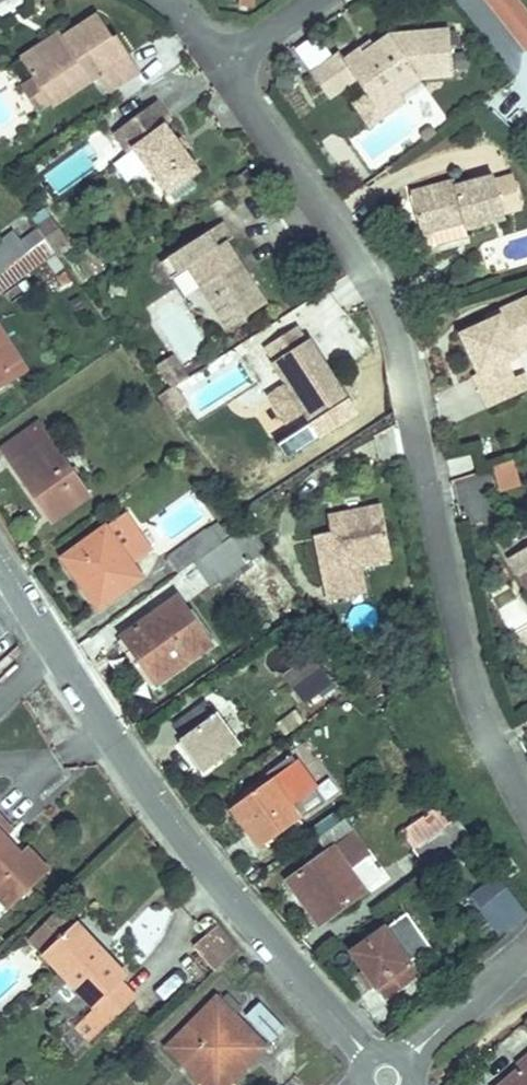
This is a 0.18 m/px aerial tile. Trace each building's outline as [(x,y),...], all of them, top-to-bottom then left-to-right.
[(526,58),(526,10),(519,0),(483,0),(526,58)] [(64,39),(20,66),(28,77),(43,101),(46,105),(95,74),(106,91),(139,71),(113,31),(109,34),(94,10),(60,32),(64,39)] [(13,54),(20,66),(64,39),(60,32),(57,27),(13,54)] [(332,60),(303,80),(321,104),(350,83),(361,98),(371,112),(393,96),(413,82),(447,79),(442,33),(387,39),(369,52),(356,61),(352,56),(336,67),(332,60)] [(364,46),(352,56),(356,61),(369,52),(364,46)] [(43,101),(28,77),(18,83),(33,107),(43,101)] [(371,112),(361,98),(345,109),(363,133),(400,106),(393,96),(371,112)] [(152,98),(103,131),(118,153),(124,149),(155,196),(192,171),(160,122),(166,119),(152,98)] [(448,182),(447,177),(402,190),(417,242),(426,244),(463,233),(461,225),(499,214),(497,208),(514,203),(504,171),(487,177),(486,170),(448,182)] [(0,233),(0,291),(63,248),(42,216),(27,228),(28,230),(9,243),(2,232),(0,233)] [(159,276),(176,265),(218,328),(257,302),(236,271),(230,274),(224,263),(229,260),(217,242),(223,238),(210,219),(149,260),(159,276)] [(236,271),(229,260),(224,263),(230,274),(236,271)] [(450,321),(471,370),(467,372),(483,408),(516,393),(509,376),(501,357),(514,352),(508,339),(526,330),(526,286),(525,282),(489,298),(491,304),(476,310),(450,321)] [(196,312),(192,313),(188,295),(153,302),(165,359),(205,351),(196,312)] [(474,305),(476,310),(491,304),(489,298),(474,305)] [(269,362),(265,364),(279,385),(262,397),(280,424),(297,412),(304,422),(311,417),(340,397),(301,340),(300,341),(289,326),(259,347),(269,362)] [(508,339),(514,352),(526,346),(526,330),(508,339)] [(269,362),(259,347),(249,353),(259,368),(265,364),(269,362)] [(1,384),(16,375),(0,348),(0,382),(1,384)] [(161,354),(148,362),(155,373),(168,364),(161,354)] [(168,364),(155,373),(163,385),(176,377),(168,364)] [(200,413),(249,382),(238,364),(188,395),(200,413)] [(516,393),(526,388),(519,371),(509,376),(516,393)] [(176,405),(163,385),(148,395),(161,415),(176,405)] [(340,397),(311,417),(321,432),(351,412),(340,397)] [(27,443),(0,462),(0,472),(25,509),(33,503),(47,522),(70,507),(27,443)] [(444,450),(451,480),(480,473),(473,444),(444,450)] [(513,459),(490,465),(497,493),(520,487),(513,459)] [(321,526),(304,529),(318,596),(353,588),(348,560),(345,545),(379,538),(371,499),(326,508),(329,524),(321,526)] [(33,503),(25,509),(38,529),(47,522),(33,503)] [(318,509),(321,526),(329,524),(326,508),(318,509)] [(379,538),(345,545),(348,560),(381,553),(379,538)] [(65,590),(80,616),(122,589),(93,542),(63,562),(69,571),(62,576),(69,587),(65,590)] [(159,561),(169,579),(191,564),(207,589),(240,568),(224,542),(198,559),(187,544),(159,561)] [(512,556),(526,585),(526,549),(512,556)] [(51,569),(65,590),(69,587),(62,576),(69,571),(63,562),(51,569)] [(168,603),(112,637),(144,688),(200,653),(168,603)] [(308,709),(336,686),(310,655),(282,678),(308,709)] [(294,710),(267,727),(276,740),(303,723),(294,710)] [(196,712),(161,734),(187,777),(222,755),(196,712)] [(259,793),(220,818),(245,857),(284,831),(259,793)] [(0,801),(0,909),(1,910),(54,862),(32,837),(0,801)] [(406,855),(423,882),(471,850),(452,823),(406,855)] [(332,843),(272,882),(301,927),(343,900),(329,878),(347,866),(332,843)] [(516,877),(507,864),(497,871),(506,884),(516,877)] [(522,923),(495,884),(465,906),(493,944),(522,923)] [(83,914),(50,944),(100,1000),(114,1016),(141,992),(126,974),(132,968),(83,914)] [(189,952),(209,975),(231,955),(210,932),(189,952)] [(371,935),(340,955),(372,1004),(403,985),(371,935)] [(220,993),(170,1041),(206,1077),(221,1062),(233,1076),(269,1042),(220,993)] [(114,1016),(100,1000),(81,1015),(96,1032),(114,1016)] [(496,1084),(526,1084),(526,1061),(496,1084)] [(206,1077),(214,1084),(224,1084),(233,1076),(221,1062),(206,1077)]
